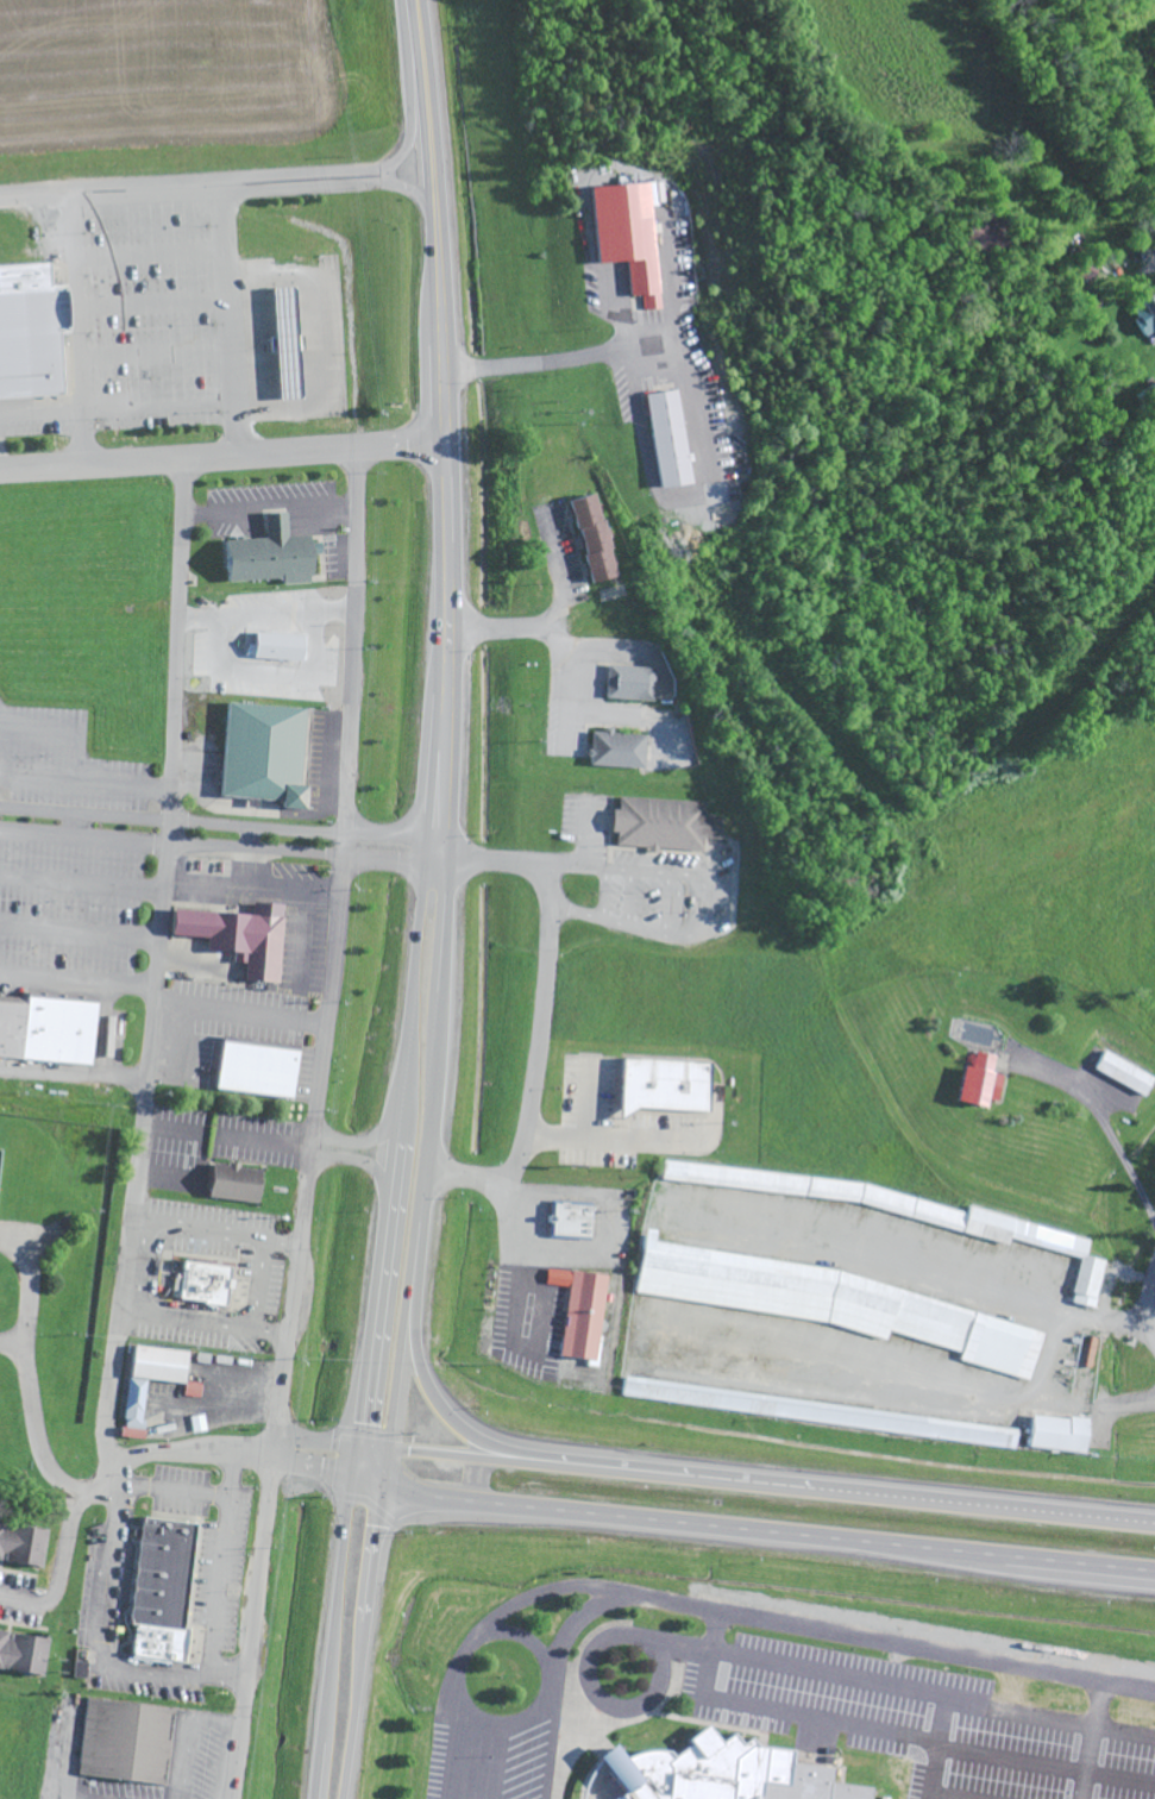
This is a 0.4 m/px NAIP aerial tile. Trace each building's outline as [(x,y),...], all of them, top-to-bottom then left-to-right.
[(587,189),(593,265),(625,262),(628,298),(643,297),(644,312),(665,310),(658,226),(655,226),(654,208),(667,207),(665,182),(587,189)] [(971,220),(964,245),(997,254),(1004,227),(988,222),(987,224),(971,220)] [(0,267),(0,401),(61,397),(56,336),(64,336),(62,294),(46,295),(44,264),(0,267)] [(1141,337),(1153,330),(1154,334),(1154,302),(1151,295),(1125,309),(1141,337)] [(642,395),(653,490),(688,486),(677,391),(642,395)] [(592,491),(566,500),(591,581),(617,573),(592,491)] [(307,534),(288,535),(285,510),(262,512),(264,537),(225,539),(228,579),(280,575),(281,585),(312,583),(307,534)] [(607,663),(604,696),(653,700),(655,666),(607,663)] [(305,704),(225,700),(218,797),(278,801),(278,807),(303,809),(305,783),(300,783),(305,704)] [(591,728),(589,764),(646,766),(647,732),(591,728)] [(619,796),(619,807),(613,807),(611,827),(617,828),(616,845),(646,847),(646,853),(660,854),(660,850),(704,852),(705,835),(720,835),(722,816),(704,815),(705,802),(619,796)] [(282,902),(252,900),(252,913),(174,907),(171,934),(208,936),(208,946),(236,948),(234,960),(246,961),(244,979),(276,982),(282,902)] [(87,1066),(91,1004),(0,998),(0,1060),(87,1066)] [(259,1047),(221,1041),(215,1091),(252,1096),(259,1047)] [(259,1047),(252,1096),(290,1101),(296,1051),(259,1047)] [(1092,1071),(1142,1098),(1152,1079),(1102,1052),(1092,1071)] [(950,1103),(979,1110),(981,1100),(994,1103),(1000,1077),(990,1075),(994,1058),(974,1053),(969,1071),(958,1068),(950,1103)] [(621,1057),(617,1117),(635,1104),(704,1109),(705,1092),(708,1061),(621,1057)] [(206,1197),(209,1164),(226,1166),(226,1162),(239,1165),(239,1167),(260,1170),(256,1203),(206,1197)] [(553,1203),(551,1235),(589,1236),(591,1204),(553,1203)] [(1092,1310),(1103,1262),(1085,1258),(1089,1239),(965,1210),(959,1234),(1006,1245),(1007,1242),(1078,1258),(1068,1304),(1092,1310)] [(633,1294),(738,1311),(739,1308),(753,1302),(755,1303),(757,1293),(736,1290),(734,1284),(741,1281),(753,1283),(755,1273),(716,1266),(706,1270),(702,1259),(694,1262),(693,1259),(684,1263),(685,1255),(675,1253),(684,1249),(678,1248),(660,1255),(659,1255),(643,1261),(655,1263),(653,1280),(647,1266),(643,1289),(637,1272),(633,1294)] [(228,1308),(175,1302),(181,1256),(233,1262),(228,1308)] [(566,1288),(558,1359),(596,1364),(607,1278),(546,1271),(544,1286),(566,1288)] [(1028,1381),(1040,1328),(861,1287),(861,1288),(852,1286),(851,1291),(828,1285),(826,1293),(817,1291),(814,1305),(797,1301),(794,1315),(823,1322),(822,1325),(886,1340),(887,1335),(960,1352),(957,1364),(1028,1381)] [(125,1418),(123,1418),(126,1378),(145,1379),(143,1406),(157,1408),(156,1422),(145,1421),(144,1429),(125,1428),(125,1418)] [(1082,1454),(1084,1420),(1026,1417),(1025,1451),(1082,1454)] [(140,1515),(134,1563),(188,1571),(196,1522),(140,1515)] [(39,1567),(45,1528),(0,1520),(0,1561),(39,1567)] [(134,1563),(126,1625),(132,1625),(180,1631),(181,1628),(188,1571),(134,1563)] [(128,1659),(132,1625),(180,1631),(181,1628),(186,1628),(182,1665),(128,1659)] [(40,1676),(48,1636),(0,1628),(0,1670),(40,1676)] [(171,1709),(161,1785),(74,1772),(84,1697),(171,1709)] [(868,1788),(867,1798),(579,1798),(580,1789),(586,1772),(596,1762),(592,1759),(609,1745),(621,1761),(628,1755),(641,1751),(655,1750),(666,1751),(671,1757),(688,1744),(684,1740),(703,1725),(718,1744),(732,1734),(740,1745),(748,1738),(755,1747),(791,1751),(790,1763),(830,1769),(829,1784),(868,1788)] [(1153,1725),(1154,1726),(1154,1773),(1145,1772),(1153,1725)]
